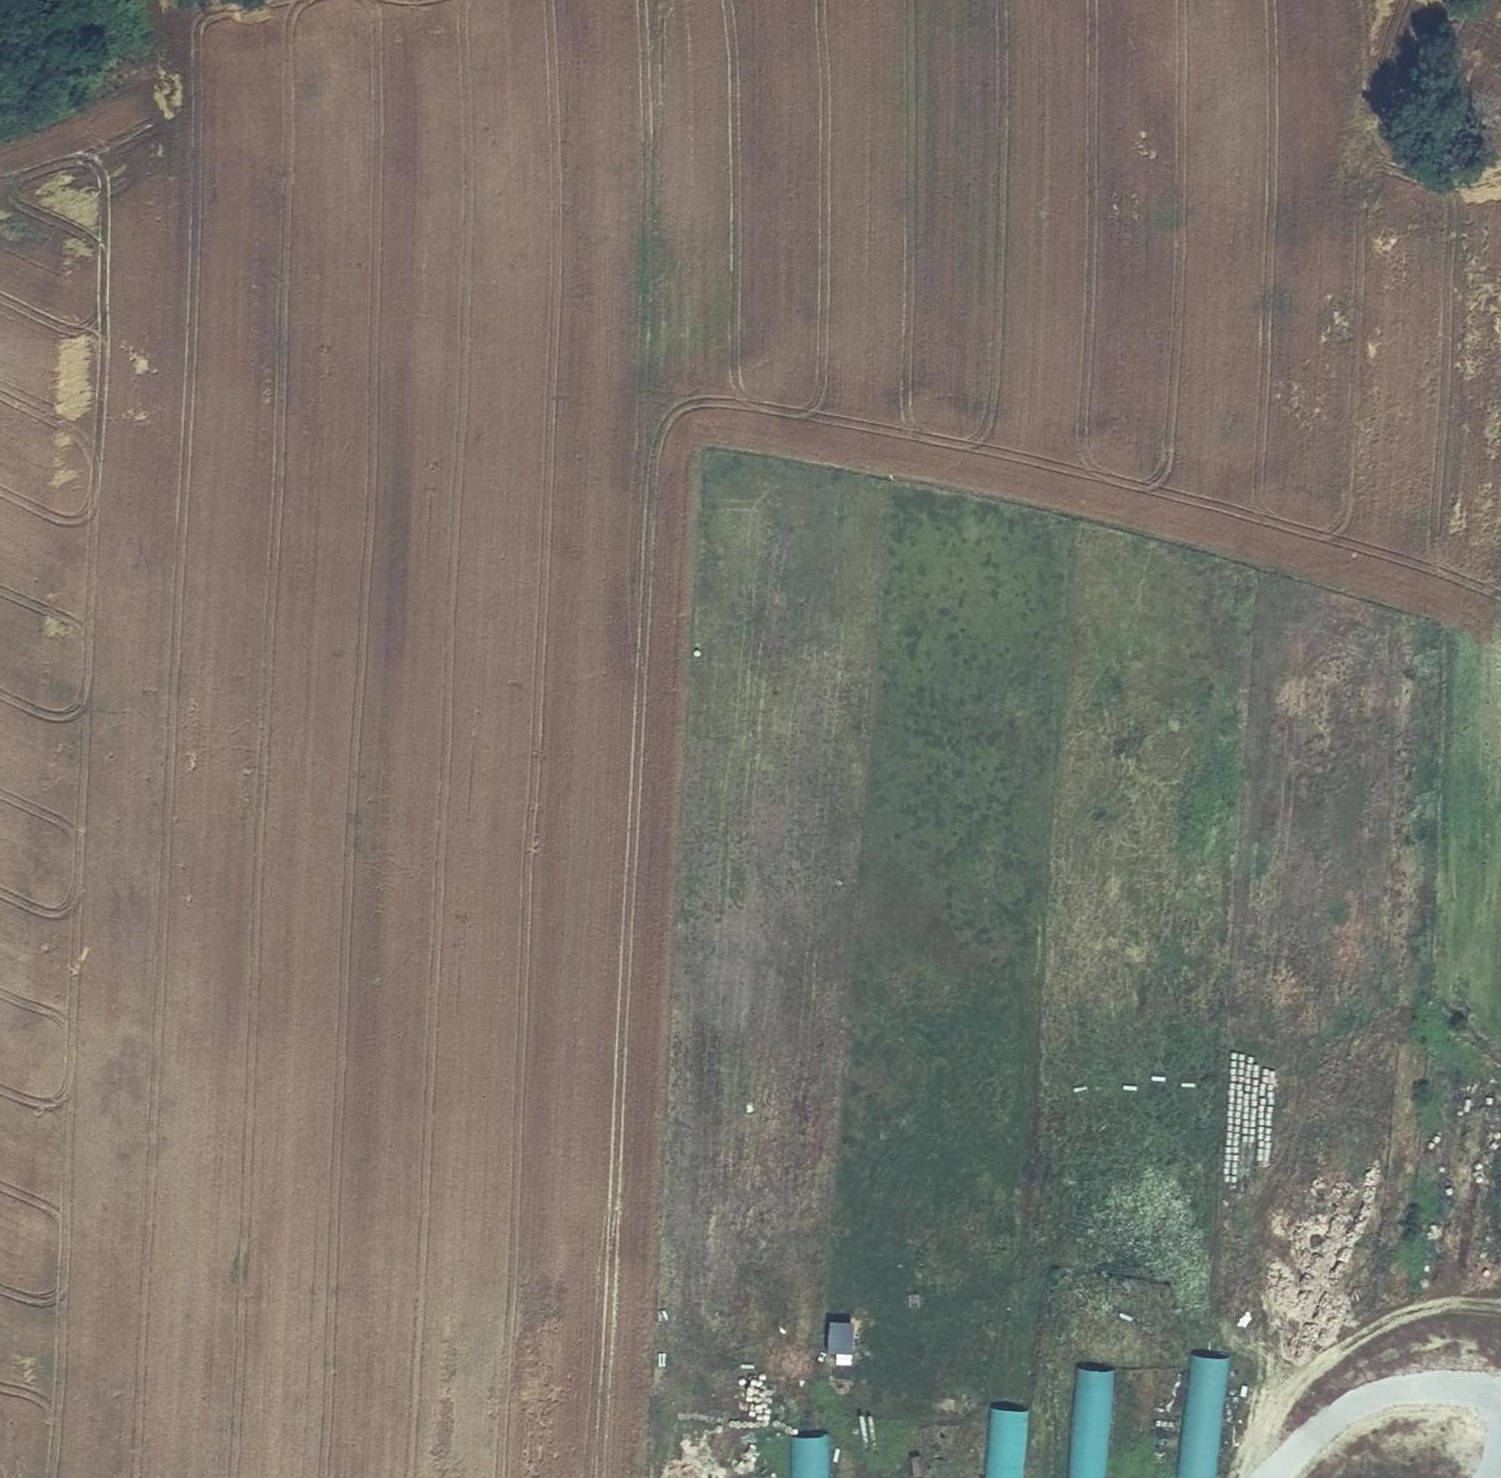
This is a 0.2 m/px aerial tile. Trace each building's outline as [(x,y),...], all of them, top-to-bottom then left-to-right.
[(851,1348),(852,1316),(825,1315),(824,1347),(851,1348)] [(852,1317),(852,1348),(872,1348),(872,1317),(852,1317)] [(1226,1350),(1182,1348),(1175,1477),(1219,1477),(1226,1350)] [(1065,1477),(1106,1477),(1112,1364),(1071,1362),(1065,1477)] [(982,1477),(1021,1477),(1025,1403),(986,1402),(982,1477)] [(835,1430),(787,1429),(786,1477),(835,1477),(835,1430)]
